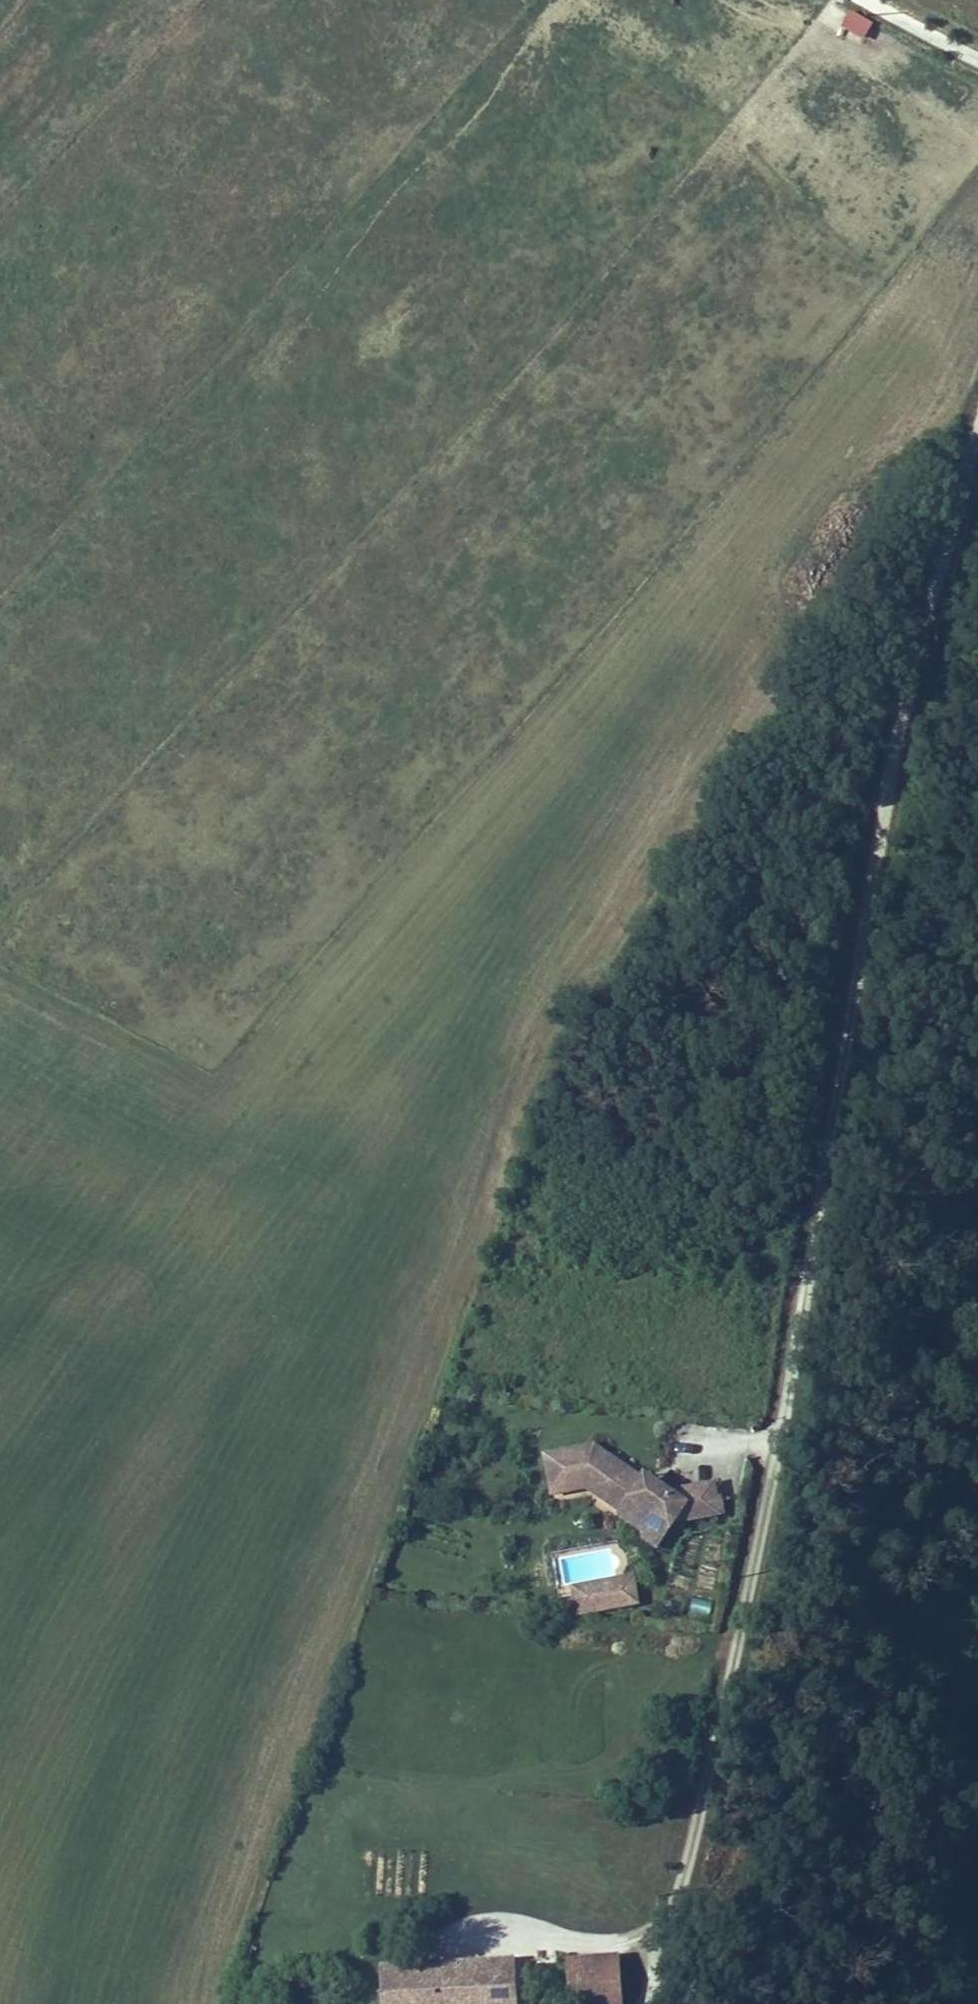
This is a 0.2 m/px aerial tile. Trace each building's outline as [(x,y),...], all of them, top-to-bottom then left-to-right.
[(865,42),(874,27),(851,13),(842,28),(865,42)] [(591,1501),(614,1516),(618,1525),(626,1530),(638,1526),(637,1538),(653,1549),(668,1528),(715,1519),(713,1504),(710,1505),(706,1488),(660,1496),(647,1487),(642,1489),(634,1484),(599,1459),(593,1468),(591,1467),(588,1452),(546,1460),(549,1476),(547,1476),(551,1498),(568,1495),(567,1490),(579,1487),(594,1497),(591,1501)] [(593,1468),(599,1459),(588,1452),(591,1467),(593,1468)] [(637,1480),(634,1484),(642,1489),(647,1487),(637,1480)] [(577,1491),(591,1501),(594,1497),(579,1487),(577,1491)] [(651,1578),(639,1569),(629,1583),(642,1591),(651,1578)] [(642,1591),(629,1583),(622,1594),(634,1603),(642,1591)] [(692,1599),(689,1612),(709,1616),(712,1603),(692,1599)] [(567,1960),(570,2003),(623,2003),(620,1957),(567,1960)] [(380,1968),(382,2003),(519,2003),(516,1961),(380,1968)]
